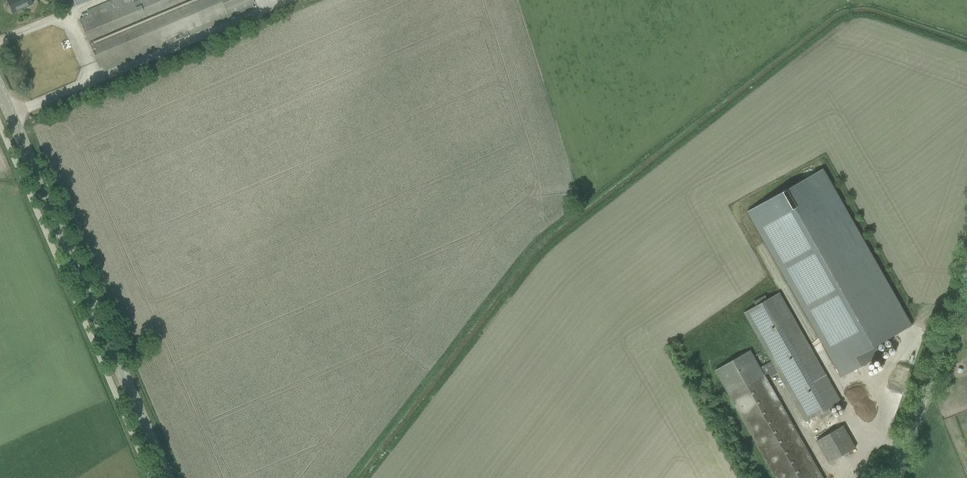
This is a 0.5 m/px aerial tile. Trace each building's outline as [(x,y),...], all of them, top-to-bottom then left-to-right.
[(13,13),(33,4),(31,0),(7,0),(13,13)] [(86,10),(89,15),(79,19),(99,67),(102,66),(104,71),(254,8),(252,3),(254,2),(253,0),(111,0),(86,10)] [(823,169),(747,212),(841,377),(881,355),(876,346),(911,325),(823,169)] [(764,375),(769,372),(771,376),(778,372),(806,422),(841,402),(779,293),(744,313),(771,362),(760,368),(750,350),(715,370),(776,477),(822,477),(764,375)] [(816,440),(829,463),(855,448),(843,425),(816,440)]
